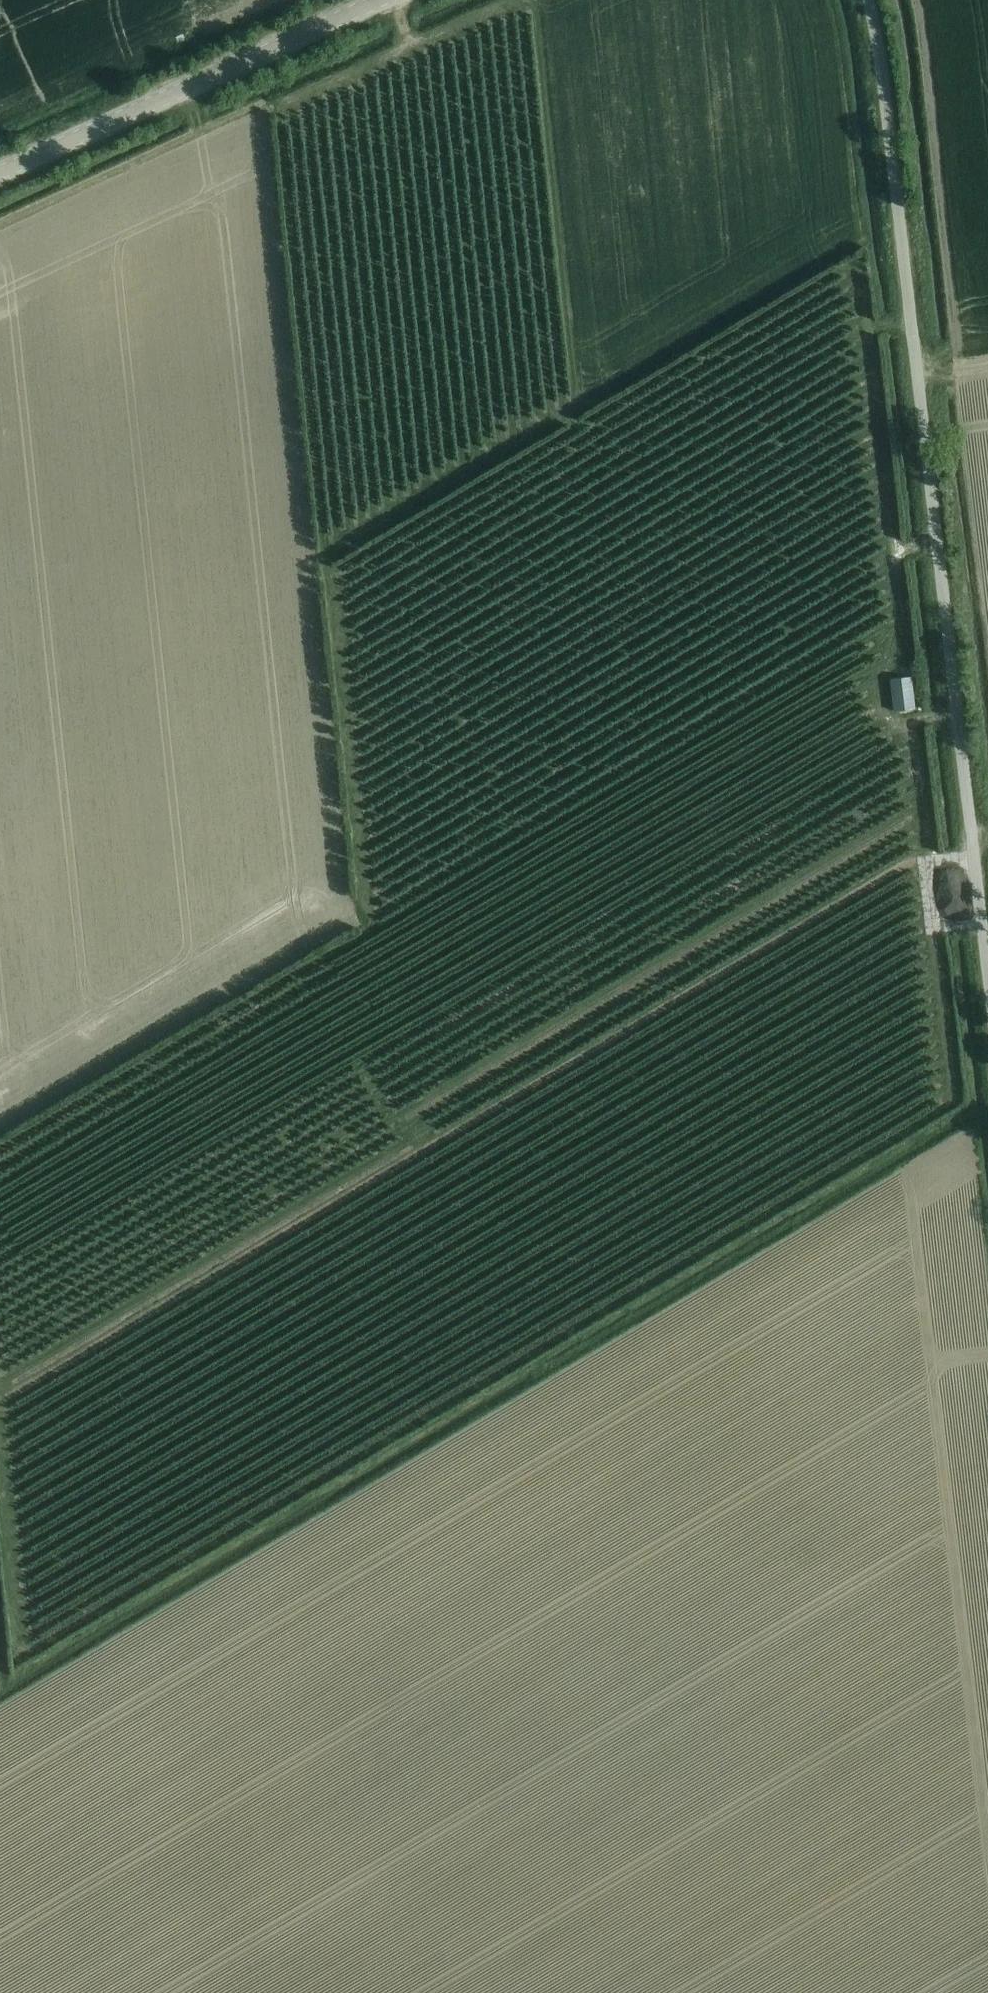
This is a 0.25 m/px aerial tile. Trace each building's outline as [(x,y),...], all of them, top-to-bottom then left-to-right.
[(890,676),(893,708),(913,705),(909,673),(890,676)]
